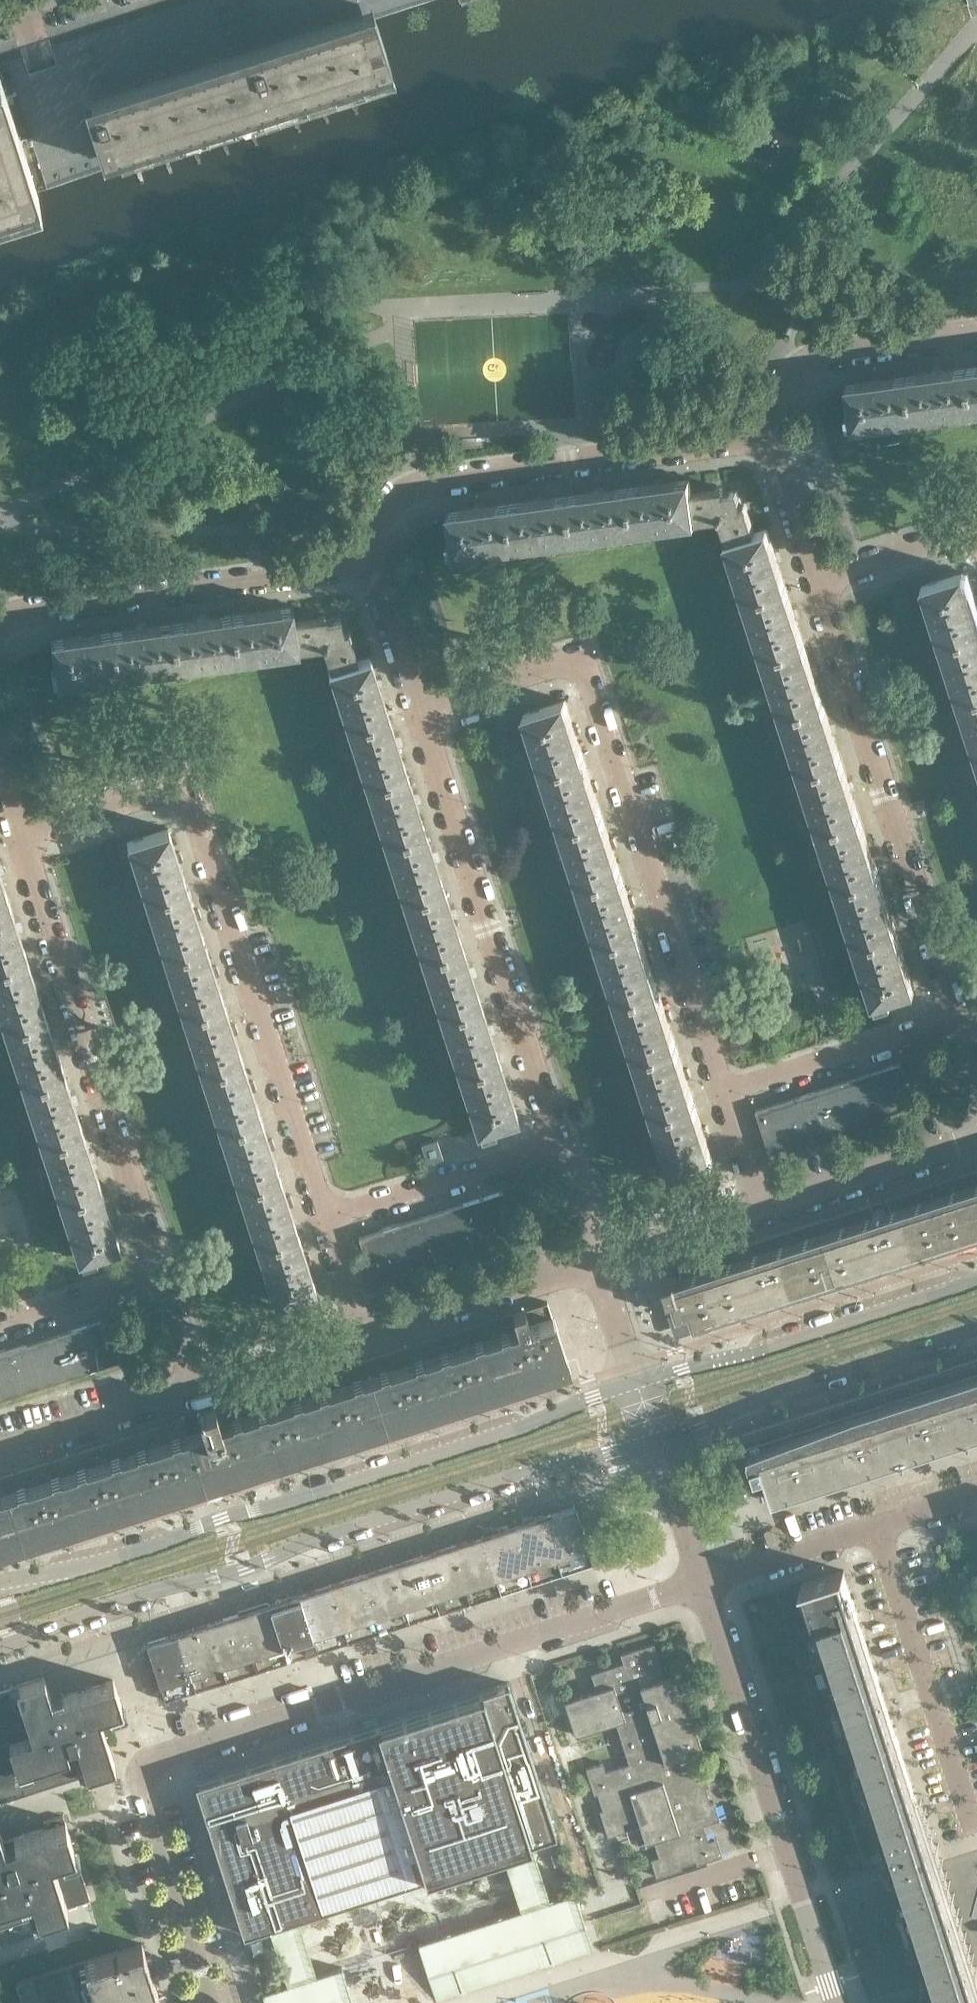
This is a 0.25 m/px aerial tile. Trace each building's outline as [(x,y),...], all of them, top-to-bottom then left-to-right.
[(395,84),(373,18),(429,0),(197,0),(51,47),(57,64),(28,73),(23,56),(0,63),(0,206),(37,194),(35,190),(106,167),(119,163),(122,172),(395,84)] [(967,366),(973,409),(976,409),(976,365),(967,366)] [(973,409),(967,366),(907,374),(913,418),(973,409)] [(913,418),(907,374),(846,383),(850,410),(847,411),(848,422),(852,422),(852,426),(913,418)] [(692,495),(691,491),(689,477),(629,486),(635,529),(695,521),(695,519),(692,495)] [(580,490),(579,479),(522,484),(523,495),(580,490)] [(635,529),(629,486),(569,494),(575,537),(635,529)] [(755,531),(745,500),(741,502),(737,489),(724,491),(723,486),(691,491),(692,495),(695,519),(720,516),(727,540),(755,531)] [(575,537),(569,494),(509,502),(515,545),(575,537)] [(515,545),(509,502),(448,510),(452,538),(449,538),(450,550),(454,549),(454,553),(515,545)] [(786,587),(778,561),(767,527),(755,531),(727,540),(726,540),(745,600),(786,587)] [(974,605),(976,604),(976,601),(975,595),(971,596),(963,571),(922,585),(940,643),(976,631),(976,614),(974,605)] [(805,644),(796,619),(786,587),(745,600),(763,657),(805,644)] [(297,648),(297,647),(294,623),(293,618),(291,605),(231,613),(237,657),(297,648)] [(237,657),(231,613),(171,622),(177,665),(237,657)] [(357,658),(347,628),(343,629),(339,617),(326,619),(325,614),(293,618),(294,623),(297,647),(322,644),(329,667),(357,658)] [(177,665),(171,622),(111,630),(117,673),(177,665)] [(117,673),(111,630),(51,638),(54,666),(51,666),(52,678),(56,677),(57,681),(117,673)] [(940,643),(959,700),(976,694),(976,631),(940,643)] [(823,701),(815,676),(805,644),(763,657),(781,715),(823,701)] [(388,713),(380,689),(369,655),(357,658),(329,667),(327,668),(346,726),(388,713)] [(959,700),(976,756),(976,694),(959,700)] [(584,757),(576,733),(580,732),(577,723),(573,724),(565,699),(524,712),(543,770),(584,757)] [(841,759),(833,734),(823,701),(781,715),(800,772),(841,759)] [(406,770),(398,746),(388,713),(346,726),(364,783),(406,770)] [(602,814),(595,790),(599,789),(596,780),(592,781),(584,757),(543,770),(561,828),(602,814)] [(860,816),(852,791),(841,759),(800,772),(818,829),(860,816)] [(425,828),(417,803),(406,770),(364,783),(383,841),(425,828)] [(621,872),(614,850),(613,847),(617,846),(614,837),(610,838),(602,814),(561,828),(580,885),(621,872)] [(878,874),(870,849),(860,816),(818,829),(837,887),(878,874)] [(186,884),(179,860),(182,859),(179,850),(176,851),(168,826),(126,840),(145,898),(186,884)] [(443,885),(435,861),(425,828),(383,841),(401,899),(443,885)] [(640,929),(632,905),(636,904),(633,895),(629,896),(621,872),(580,885),(598,943),(640,929)] [(0,874),(0,873),(0,902),(8,899),(0,874)] [(897,931),(889,906),(878,874),(837,887),(855,944),(897,931)] [(205,942),(197,917),(201,916),(198,907),(194,908),(186,884),(145,898),(163,955),(205,942)] [(462,943),(454,919),(443,885),(401,899),(420,956),(462,943)] [(19,931),(8,899),(0,902),(0,966),(27,957),(19,931)] [(658,987),(650,962),(654,961),(651,952),(647,953),(640,929),(598,943),(617,1000),(658,987)] [(915,988),(904,953),(897,931),(855,944),(873,1001),(876,1000),(877,1004),(892,1000),(891,996),(915,988)] [(223,999),(215,975),(219,973),(216,964),(212,966),(205,942),(163,955),(182,1013),(223,999)] [(480,1000),(472,977),(462,943),(420,956),(438,1014),(480,1000)] [(37,989),(27,957),(0,966),(0,1016),(4,1027),(45,1014),(37,989)] [(677,1044),(669,1020),(673,1019),(670,1010),(666,1011),(658,987),(617,1000),(635,1058),(677,1044)] [(242,1057),(234,1033),(238,1031),(235,1022),(231,1024),(223,999),(182,1013),(200,1070),(242,1057)] [(498,1058),(491,1034),(480,1000),(438,1014),(457,1071),(498,1058)] [(64,1072),(56,1047),(45,1014),(4,1027),(22,1085),(64,1072)] [(695,1102),(687,1078),(691,1076),(688,1067),(684,1069),(677,1044),(635,1058),(654,1115),(695,1102)] [(260,1114),(252,1090),(256,1089),(253,1080),(249,1081),(242,1057),(200,1070),(218,1128),(260,1114)] [(517,1116),(509,1091),(498,1058),(457,1071),(475,1129),(478,1128),(479,1132),(494,1127),(493,1123),(517,1116)] [(770,1150),(914,1104),(901,1062),(756,1109),(770,1150)] [(82,1129),(74,1105),(64,1072),(22,1085),(41,1143),(82,1129)] [(714,1160),(706,1135),(709,1133),(707,1124),(703,1126),(695,1102),(654,1115),(672,1173),(714,1160)] [(278,1172),(271,1148),(275,1147),(272,1138),(268,1139),(260,1114),(218,1128),(237,1186),(278,1172)] [(101,1186),(93,1162),(82,1129),(41,1143),(59,1199),(101,1186)] [(442,1156),(436,1137),(420,1143),(426,1161),(442,1156)] [(888,1196),(893,1212),(876,1217),(872,1203),(879,1200),(878,1199),(673,1265),(677,1275),(666,1279),(670,1289),(673,1288),(680,1310),(685,1324),(976,1230),(976,1168),(888,1196)] [(297,1229),(289,1205),(293,1204),(290,1195),(286,1196),(278,1172),(237,1186),(255,1243),(297,1229)] [(119,1244),(111,1219),(101,1186),(59,1199),(78,1257),(119,1244)] [(372,1278),(516,1231),(503,1189),(358,1236),(372,1278)] [(315,1287),(307,1262),(311,1261),(308,1252),(305,1253),(297,1229),(255,1243),(274,1301),(315,1287)] [(413,1412),(567,1362),(549,1308),(556,1306),(553,1299),(199,1412),(202,1422),(200,1423),(203,1433),(197,1435),(191,1437),(190,1437),(184,1417),(0,1476),(0,1544),(214,1476),(232,1470),(250,1467),(249,1464),(413,1412)] [(124,1358),(110,1316),(0,1351),(0,1397),(124,1358)] [(748,1445),(751,1453),(749,1453),(764,1499),(766,1499),(765,1497),(774,1494),(775,1496),(777,1495),(779,1502),(976,1438),(976,1371),(748,1445)] [(593,1562),(574,1505),(543,1515),(561,1572),(593,1562)] [(561,1572),(543,1515),(482,1534),(500,1592),(561,1572)] [(500,1592),(482,1534),(451,1544),(462,1576),(470,1601),(500,1592)] [(462,1576),(451,1544),(444,1547),(330,1583),(348,1640),(463,1604),(470,1601),(462,1576)] [(951,1903),(951,1901),(937,1857),(933,1844),(931,1844),(861,1625),(844,1571),(845,1571),(844,1569),(802,1583),(802,1584),(803,1584),(854,1743),(891,1857),(890,1858),(891,1861),(893,1868),(896,1876),(900,1889),(916,1938),(917,1941),(932,1988),(934,1993),(935,1997),(936,1997),(938,2002),(976,2002),(976,1986),(976,1984),(976,1982),(975,1977),(951,1903)] [(348,1640),(330,1583),(299,1593),(317,1650),(348,1640)] [(317,1650),(299,1593),(269,1603),(287,1660),(317,1650)] [(287,1660),(269,1603),(238,1613),(256,1670),(287,1660)] [(256,1670),(238,1613),(208,1622),(226,1680),(256,1670)] [(226,1680),(208,1622),(146,1642),(164,1699),(226,1680)] [(694,1769),(689,1753),(702,1749),(691,1715),(694,1714),(686,1688),(683,1689),(677,1672),(640,1683),(638,1676),(662,1668),(653,1642),(620,1653),(623,1661),(590,1671),(596,1688),(564,1699),(575,1734),(615,1721),(628,1762),(605,1769),(602,1761),(585,1767),(594,1793),(602,1790),(607,1806),(599,1809),(607,1835),(624,1830),(622,1821),(637,1816),(645,1841),(653,1839),(658,1855),(650,1857),(656,1875),(681,1867),(678,1859),(693,1854),(696,1862),(722,1854),(716,1836),(708,1839),(703,1823),(719,1818),(713,1800),(710,1801),(705,1785),(708,1784),(702,1766),(694,1769)] [(99,1714),(108,1711),(109,1715),(110,1717),(124,1712),(125,1712),(126,1711),(126,1710),(126,1709),(126,1706),(125,1705),(124,1704),(123,1704),(122,1704),(121,1704),(113,1679),(110,1679),(62,1695),(62,1692),(61,1692),(50,1696),(44,1675),(0,1689),(0,1800),(27,1791),(114,1763),(108,1745),(100,1718),(99,1714)] [(555,1832),(507,1681),(194,1781),(243,1932),(322,1907),(353,1897),(364,1894),(374,1890),(424,1874),(555,1832)] [(63,1814),(43,1821),(45,1826),(13,1836),(16,1846),(6,1849),(0,1830),(0,1926),(89,1897),(63,1814)] [(438,2001),(595,1953),(594,1951),(576,1893),(552,1900),(534,1842),(507,1851),(519,1888),(525,1909),(422,1942),(419,1943),(438,2001)] [(292,1982),(319,1973),(300,1915),(272,1924),(292,1982)] [(84,1961),(97,2002),(161,2002),(141,1942),(112,1952),(84,1961)] [(342,1966),(336,1968),(319,1973),(292,1982),(267,1990),(263,1991),(262,1992),(265,2002),(352,2002),(342,1966)]
